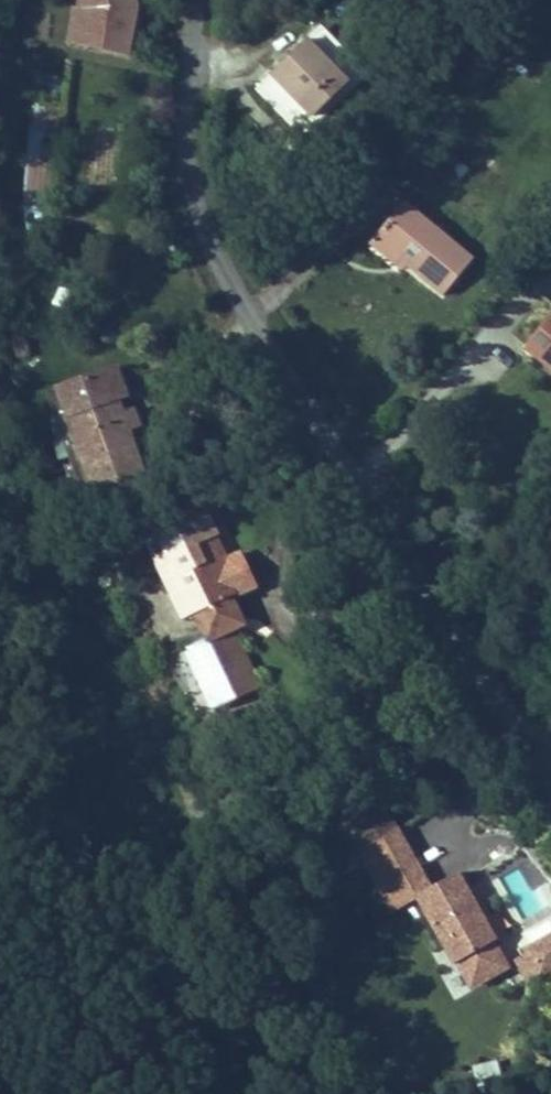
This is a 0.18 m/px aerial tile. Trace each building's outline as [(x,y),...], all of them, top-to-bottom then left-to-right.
[(68,52),(130,56),(134,0),(71,0),(68,52)] [(368,40),(327,2),(295,36),(336,74),(368,40)] [(474,255),(405,193),(369,233),(401,263),(406,257),(442,290),(474,255)] [(550,364),(550,315),(527,342),(550,364)] [(88,383),(127,467),(176,444),(156,400),(171,393),(162,372),(145,380),(136,361),(88,383)] [(245,473),(183,503),(222,586),(236,580),(269,564),(281,587),(308,575),(284,524),(265,532),(254,508),(260,505),(245,473)] [(236,580),(247,603),(270,592),(281,587),(269,564),(236,580)] [(224,615),(256,681),(303,658),(270,592),(247,603),(224,615)] [(341,816),(356,850),(400,829),(383,795),(341,816)] [(379,896),(399,886),(392,869),(414,858),(400,829),(356,850),(366,870),(379,896)] [(334,885),(366,870),(356,850),(324,865),(334,885)] [(399,886),(405,898),(428,887),(414,858),(392,869),(399,886)] [(488,945),(454,875),(428,887),(405,898),(439,969),(446,966),(458,990),(495,972),(483,947),(488,945)] [(542,944),(550,959),(535,966),(540,976),(550,971),(550,940),(542,944)] [(550,959),(542,944),(526,952),(516,957),(517,959),(527,982),(540,976),(535,966),(550,959)] [(527,982),(517,959),(504,965),(515,988),(527,982)] [(470,1066),(474,1083),(501,1077),(496,1059),(470,1066)]
